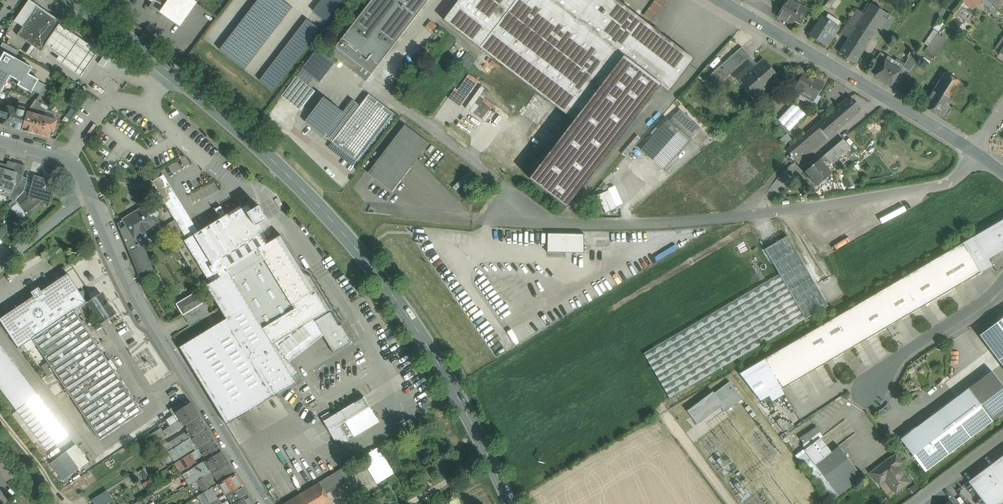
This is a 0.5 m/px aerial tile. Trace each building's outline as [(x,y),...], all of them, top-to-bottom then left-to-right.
[(15,21),(23,27),(38,6),(30,1),(30,0),(29,0),(28,1),(29,1),(15,21)] [(165,7),(161,12),(180,25),(196,3),(192,0),(153,0),(165,7)] [(245,70),(293,8),(283,0),(258,0),(220,50),(245,70)] [(313,11),(326,21),(342,0),(322,0),(313,11)] [(336,47),(337,47),(348,56),(347,56),(348,56),(359,65),(360,66),(360,65),(371,74),(429,0),(372,0),(336,47)] [(617,0),(459,0),(444,20),(574,121),(530,179),(567,207),(660,86),(669,92),(694,59),(617,0)] [(667,0),(653,0),(647,7),(656,14),(667,0)] [(783,6),(777,16),(793,25),(797,19),(802,22),(809,10),(801,6),(800,7),(788,0),(786,0),(783,6)] [(824,6),(829,10),(837,0),(829,0),(824,6)] [(970,9),(980,0),(961,0),(970,9)] [(855,28),(850,36),(867,47),(870,41),(887,14),(871,4),(855,28)] [(23,27),(17,35),(41,52),(42,53),(43,52),(42,51),(45,47),(61,25),(62,24),(63,23),(62,22),(61,23),(38,6),(23,27)] [(898,21),(887,14),(870,41),(880,48),(898,21)] [(838,28),(823,18),(812,36),(827,45),(838,28)] [(272,91),(320,29),(307,19),(259,80),(272,91)] [(855,28),(848,24),(841,34),(849,39),(850,36),(855,28)] [(57,60),(81,77),(99,51),(61,25),(45,47),(60,56),(57,60)] [(169,41),(159,32),(154,39),(165,46),(169,41)] [(937,33),(923,52),(933,59),(947,39),(937,33)] [(867,47),(850,36),(849,39),(839,53),(856,64),(867,47)] [(11,77),(20,82),(18,85),(32,93),(33,91),(40,94),(44,88),(46,85),(39,81),(40,80),(30,74),(33,68),(15,58),(18,52),(3,43),(0,47),(0,96),(11,77)] [(359,65),(348,56),(347,56),(348,56),(337,47),(336,47),(330,54),(355,72),(360,65),(360,66),(359,65)] [(741,48),(713,72),(717,77),(721,82),(731,73),(749,57),(741,48)] [(317,49),(302,69),(319,82),(335,64),(317,49)] [(920,57),(912,52),(902,67),(910,72),(920,57)] [(467,53),(459,63),(469,70),(476,60),(467,53)] [(880,53),(874,63),(878,66),(885,56),(880,53)] [(749,57),(731,73),(740,84),(745,80),(744,79),(751,74),(749,72),(756,65),(758,67),(762,64),(760,62),(756,65),(749,57)] [(900,71),(885,61),(875,75),(891,86),(900,71)] [(758,67),(756,65),(749,72),(751,74),(744,79),(745,80),(756,93),(776,76),(764,62),(762,64),(758,67)] [(467,72),(449,98),(460,106),(478,80),(467,72)] [(713,72),(708,76),(712,81),(717,77),(713,72)] [(962,84),(945,73),(933,91),(950,102),(962,84)] [(815,82),(803,75),(794,89),(807,96),(806,98),(813,102),(823,84),(816,80),(815,82)] [(484,97),(488,91),(480,85),(464,106),(484,121),(495,106),(484,97)] [(40,94),(36,100),(39,101),(43,96),(44,97),(49,91),(44,88),(40,94)] [(950,102),(933,91),(923,107),(940,118),(950,102)] [(357,110),(332,142),(356,161),(393,113),(369,94),(357,110)] [(847,98),(787,150),(799,165),(859,112),(847,98)] [(36,100),(28,111),(28,112),(23,131),(35,134),(41,115),(42,116),(45,112),(46,111),(40,107),(42,104),(39,101),(36,100)] [(778,120),(789,131),(805,114),(794,103),(778,120)] [(348,104),(324,136),(332,142),(357,110),(348,104)] [(28,112),(8,106),(3,125),(23,131),(28,112)] [(55,115),(45,112),(42,116),(41,115),(35,134),(43,136),(49,138),(51,132),(54,133),(58,120),(54,119),(55,115)] [(668,120),(641,150),(663,170),(698,131),(677,112),(669,121),(668,120)] [(405,125),(368,172),(393,191),(430,144),(405,125)] [(844,140),(850,147),(857,141),(851,134),(844,140)] [(843,139),(820,159),(823,162),(826,159),(829,163),(831,161),(832,162),(850,147),(844,140),(843,139)] [(823,162),(820,159),(805,172),(817,186),(832,173),(823,162)] [(14,164),(12,168),(0,164),(0,186),(2,187),(0,193),(10,196),(9,199),(15,201),(15,200),(24,191),(27,181),(21,180),(25,167),(14,164)] [(56,183),(35,177),(30,196),(31,196),(20,206),(27,214),(44,200),(51,202),(51,201),(50,201),(53,193),(56,183)] [(608,190),(596,193),(601,212),(614,208),(608,190)] [(24,191),(15,200),(20,206),(31,196),(30,196),(24,191)] [(221,218),(184,241),(210,283),(228,272),(227,269),(266,244),(259,232),(264,229),(260,224),(256,226),(247,213),(252,210),(248,204),(229,216),(228,214),(226,215),(221,218)] [(148,205),(123,220),(118,224),(139,277),(154,272),(141,242),(161,230),(160,229),(161,229),(158,224),(159,223),(156,218),(157,216),(158,215),(158,213),(158,211),(157,210),(155,210),(153,210),(151,210),(148,205)] [(252,210),(247,213),(256,226),(260,224),(267,219),(259,206),(252,210)] [(175,220),(166,226),(171,236),(182,230),(176,220),(175,220)] [(975,236),(992,266),(993,266),(989,259),(1002,251),(1002,220),(975,236)] [(171,236),(166,226),(161,229),(160,229),(161,230),(167,240),(172,237),(171,236)] [(585,234),(547,233),(547,252),(585,253),(585,234)] [(333,311),(311,276),(303,272),(281,236),(281,235),(266,244),(227,269),(228,272),(271,343),(272,343),(289,332),(308,321),(316,316),(318,320),(333,311)] [(779,274),(643,353),(669,398),(828,306),(787,236),(765,249),(779,274)] [(992,266),(975,236),(963,243),(980,273),(992,266)] [(963,243),(819,327),(837,357),(980,273),(963,243)] [(271,343),(228,272),(210,283),(203,287),(203,288),(206,286),(226,319),(179,347),(205,389),(227,425),(296,382),(292,376),(298,372),(288,359),(276,344),(273,346),(272,343),(271,343)] [(39,288),(32,293),(34,297),(0,319),(19,348),(33,339),(75,311),(87,303),(68,274),(42,292),(39,288)] [(106,301),(101,293),(100,294),(98,291),(95,290),(90,293),(90,296),(92,299),(87,302),(102,324),(115,315),(109,306),(110,306),(106,301)] [(190,325),(210,314),(197,293),(178,304),(190,325)] [(142,412),(75,311),(33,339),(100,440),(142,412)] [(333,311),(318,320),(316,316),(308,321),(312,319),(323,335),(341,324),(333,311)] [(980,335),(1002,366),(1002,318),(980,335)] [(308,321),(289,332),(302,348),(304,351),(323,336),(323,335),(312,319),(308,321)] [(341,324),(323,335),(323,336),(333,353),(334,353),(352,342),(352,341),(341,324)] [(819,327),(764,359),(782,389),(837,357),(819,327)] [(302,348),(289,332),(272,343),(273,346),(276,344),(288,359),(302,348)] [(0,345),(0,388),(40,440),(60,424),(0,345)] [(782,389),(764,359),(740,374),(761,401),(769,396),(772,402),(784,394),(782,389)] [(992,371),(968,388),(993,421),(1002,413),(1002,386),(992,371)] [(730,381),(714,393),(713,392),(688,411),(698,424),(721,407),(725,412),(743,398),(730,381)] [(968,388),(929,418),(949,445),(943,449),(947,455),(993,421),(968,388)] [(364,397),(323,421),(329,431),(339,425),(370,407),(364,397)] [(180,403),(170,410),(173,415),(177,413),(177,412),(183,408),(180,403)] [(183,408),(177,412),(177,413),(181,420),(177,423),(180,428),(185,425),(185,426),(199,416),(191,403),(183,408)] [(756,413),(750,404),(745,408),(752,417),(756,413)] [(199,416),(185,426),(189,433),(188,434),(186,432),(169,443),(173,449),(192,437),(206,428),(199,416)] [(377,417),(356,430),(358,434),(379,422),(377,417)] [(929,418),(901,439),(925,472),(947,455),(943,449),(949,445),(929,418)] [(177,423),(155,437),(159,442),(180,428),(177,423)] [(339,425),(329,431),(335,442),(345,436),(339,425)] [(816,427),(800,438),(804,445),(820,434),(816,427)] [(206,428),(192,437),(198,448),(213,439),(206,428)] [(820,438),(804,450),(815,464),(838,496),(863,478),(839,446),(831,452),(820,438)] [(213,439),(198,448),(199,449),(203,456),(206,461),(221,452),(213,439)] [(75,445),(50,464),(63,481),(80,468),(74,461),(83,455),(75,445)] [(185,445),(175,451),(181,460),(191,454),(185,445)] [(378,447),(361,458),(377,484),(394,473),(378,447)] [(199,449),(191,454),(195,461),(203,456),(199,449)] [(815,464),(804,450),(799,454),(802,457),(805,462),(802,464),(830,502),(838,496),(815,464)] [(221,452),(206,461),(213,472),(228,463),(221,452)] [(191,454),(181,460),(184,466),(186,469),(196,463),(195,461),(191,454)] [(903,463),(896,454),(891,457),(898,467),(903,463)] [(83,455),(74,461),(80,468),(88,462),(83,455)] [(968,482),(985,503),(1002,503),(1002,455),(968,482)] [(891,457),(870,473),(879,485),(886,481),(895,494),(910,482),(898,467),(891,457)] [(181,460),(176,463),(179,469),(184,466),(181,460)] [(213,472),(206,461),(198,466),(199,468),(205,477),(213,472)] [(228,463),(213,472),(220,483),(234,474),(228,463)] [(199,468),(192,472),(194,475),(197,481),(205,477),(199,468)] [(343,468),(319,482),(320,483),(327,494),(352,479),(350,476),(348,477),(343,468)] [(213,472),(205,477),(212,488),(220,483),(213,472)] [(220,483),(212,488),(214,492),(223,487),(226,494),(241,485),(234,474),(220,483)] [(190,478),(185,481),(188,486),(193,484),(197,481),(194,475),(190,478)] [(212,488),(205,477),(197,481),(199,485),(204,493),(212,488)] [(284,503),(331,503),(332,503),(327,494),(320,483),(284,503)] [(373,493),(379,503),(401,503),(389,484),(373,493)] [(226,494),(232,503),(233,503),(247,496),(241,485),(226,494)] [(212,488),(204,493),(209,500),(211,503),(218,499),(214,492),(212,488)] [(89,499),(92,503),(103,503),(111,499),(104,489),(89,499)] [(204,493),(198,496),(203,503),(209,500),(204,493)] [(368,494),(363,497),(367,503),(374,503),(368,494)] [(233,503),(252,503),(247,496),(233,503)]
